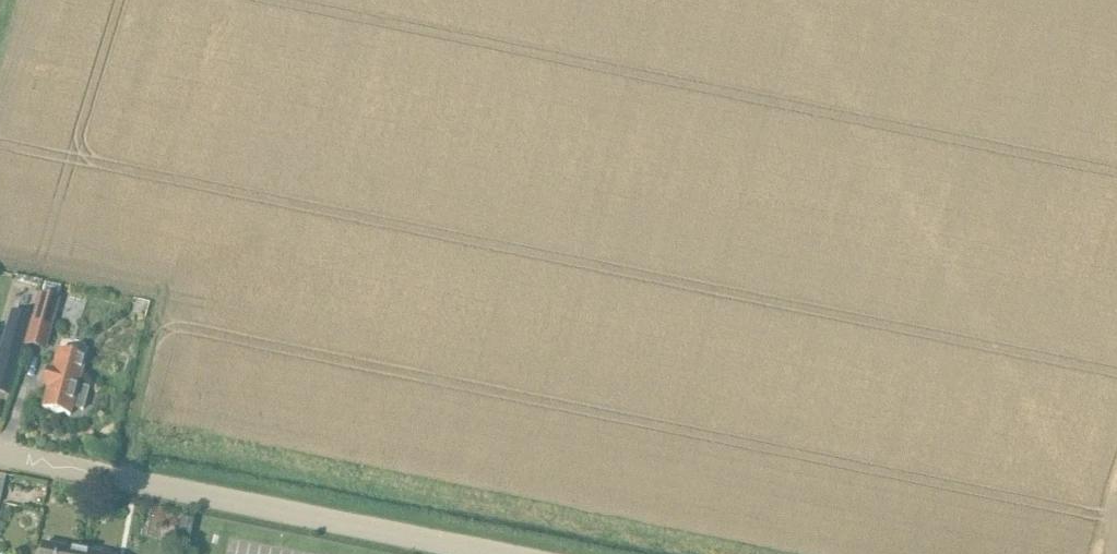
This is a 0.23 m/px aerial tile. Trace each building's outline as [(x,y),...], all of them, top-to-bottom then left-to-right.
[(45,282),(43,292),(59,295),(60,286),(45,282)] [(26,348),(47,354),(61,302),(40,297),(26,348)] [(32,318),(11,312),(0,347),(0,354),(19,360),(32,318)] [(78,387),(86,358),(58,351),(52,373),(48,371),(43,387),(48,389),(43,409),(71,416),(73,408),(83,411),(89,390),(78,387)] [(16,368),(2,364),(0,371),(0,392),(8,394),(16,368)] [(191,543),(194,521),(180,519),(176,541),(191,543)] [(80,553),(42,545),(40,553),(80,553)]
